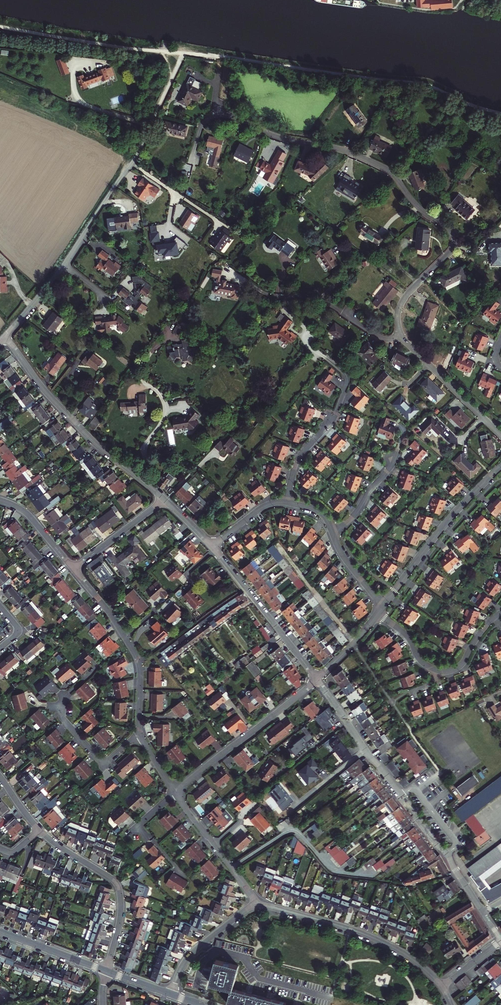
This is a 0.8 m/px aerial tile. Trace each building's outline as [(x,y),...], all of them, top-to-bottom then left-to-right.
[(418,7),(431,6),(432,9),(453,7),(452,0),(417,0),(418,7)] [(66,62),(58,65),(62,75),(70,72),(66,62)] [(84,75),(77,77),(82,90),(89,87),(88,86),(102,81),(111,78),(107,67),(98,70),(99,72),(85,77),(84,75)] [(180,100),(189,104),(193,97),(200,100),(204,91),(201,89),(204,83),(197,79),(192,76),(180,100)] [(352,107),(345,112),(355,126),(360,122),(363,125),(365,123),(359,115),(358,116),(352,107)] [(190,126),(169,121),(166,132),(172,133),(172,131),(188,135),(190,126)] [(224,139),(210,134),(207,143),(208,144),(207,149),(209,149),(208,152),(213,153),(213,154),(209,164),(216,166),(219,156),(224,139)] [(370,150),(386,158),(390,148),(379,143),(380,140),(376,138),(370,150)] [(251,149),(241,144),(237,154),(251,161),(257,150),(252,147),(251,149)] [(284,160),(288,153),(281,149),(272,164),(270,163),(266,160),(262,167),(268,171),(266,175),(274,180),(285,161),(284,160)] [(329,168),(324,162),(315,169),(309,166),(310,165),(300,160),(296,168),(301,172),(302,171),(309,175),(313,181),(329,168)] [(469,163),(461,179),(467,182),(475,165),(469,163)] [(410,180),(412,180),(415,192),(424,190),(421,177),(422,177),(421,172),(408,175),(410,180)] [(353,179),(346,175),(342,182),(348,186),(344,191),(357,199),(363,189),(351,182),(353,179)] [(159,188),(143,177),(139,184),(142,186),(137,193),(146,200),(152,192),(155,195),(159,188)] [(455,193),(448,201),(454,206),(453,207),(464,217),(471,208),(460,199),(461,198),(455,193)] [(199,214),(190,208),(181,221),(187,226),(191,220),(195,222),(198,218),(197,217),(199,214)] [(114,215),(106,216),(108,229),(116,228),(116,226),(124,224),(124,227),(131,226),(130,220),(138,219),(137,211),(131,212),(131,214),(114,216),(114,215)] [(184,246),(188,240),(177,233),(174,238),(173,237),(171,241),(160,242),(159,238),(160,238),(158,230),(156,223),(150,224),(151,231),(152,239),(153,239),(154,245),(158,244),(159,247),(158,247),(158,250),(159,249),(160,253),(166,252),(166,253),(172,251),(173,253),(179,251),(178,247),(180,247),(182,244),(184,246)] [(381,239),(365,229),(366,227),(365,226),(364,227),(362,226),(361,226),(360,226),(359,227),(358,227),(358,228),(358,229),(358,230),(358,231),(358,232),(358,233),(359,234),(377,246),(381,239)] [(427,230),(417,229),(415,249),(426,250),(427,238),(426,238),(427,230)] [(234,239),(222,230),(217,237),(215,236),(210,242),(215,246),(215,247),(216,248),(217,248),(221,250),(228,242),(230,243),(234,239)] [(266,245),(271,249),(274,246),(280,251),(281,251),(289,257),(295,249),(287,243),(286,244),(275,234),(266,245)] [(491,251),(492,264),(500,263),(500,242),(489,243),(489,251),(491,251)] [(115,274),(122,264),(116,260),(115,262),(114,262),(114,261),(110,258),(108,260),(107,259),(110,253),(104,249),(102,252),(100,254),(104,257),(102,260),(98,266),(102,270),(105,266),(115,274)] [(336,265),(333,261),(331,258),(334,256),(330,250),(324,253),(321,249),(314,253),(317,258),(319,256),(328,270),(336,265)] [(441,276),(446,287),(448,286),(449,289),(462,282),(463,284),(469,280),(462,266),(441,276)] [(216,279),(214,291),(231,294),(231,296),(237,297),(239,284),(225,282),(226,280),(222,279),(222,281),(219,280),(219,277),(220,277),(221,270),(212,269),(211,276),(217,277),(216,279)] [(136,306),(142,310),(145,305),(146,306),(148,307),(150,304),(141,298),(141,299),(139,298),(144,291),(149,294),(153,288),(151,287),(153,284),(144,277),(144,273),(134,274),(135,281),(136,280),(138,280),(143,279),(143,282),(139,288),(138,290),(139,290),(137,293),(135,295),(131,292),(132,291),(124,286),(120,291),(124,294),(127,296),(125,298),(132,304),(134,302),(137,304),(136,306)] [(381,308),(382,309),(395,292),(384,284),(381,287),(383,289),(370,306),(378,312),(381,308)] [(487,318),(493,322),(500,310),(495,307),(494,308),(491,307),(495,300),(488,296),(483,304),(485,304),(480,312),(488,316),(487,318)] [(435,307),(425,304),(419,321),(417,320),(415,327),(427,331),(435,307)] [(48,320),(44,325),(52,331),(56,325),(62,318),(53,311),(47,319),(48,320)] [(102,315),(95,315),(96,323),(103,322),(104,331),(111,330),(110,323),(116,322),(120,324),(118,326),(125,331),(129,325),(123,321),(124,319),(119,315),(116,315),(116,313),(113,313),(113,315),(112,315),(108,315),(108,316),(103,316),(102,315)] [(294,326),(283,318),(279,323),(283,326),(280,330),(273,332),(274,334),(270,336),(273,344),(281,340),(290,346),(292,343),(295,345),(300,339),(294,334),(294,335),(290,332),(294,326)] [(176,325),(173,332),(178,335),(182,328),(176,325)] [(349,336),(334,325),(328,333),(338,339),(334,345),(340,348),(349,336)] [(485,346),(489,337),(476,332),(476,333),(475,332),(472,340),(474,340),(472,345),(483,349),(484,346),(485,346)] [(173,345),(166,346),(168,352),(169,352),(169,355),(167,357),(172,361),(176,356),(181,355),(181,359),(186,358),(188,354),(191,356),(190,357),(194,360),(200,353),(194,348),(194,346),(189,346),(188,343),(190,342),(189,337),(181,338),(182,344),(181,346),(177,346),(177,343),(173,344),(173,345)] [(370,354),(374,351),(365,343),(360,349),(360,350),(356,354),(369,366),(375,359),(370,354)] [(468,360),(471,354),(463,350),(456,366),(459,367),(459,368),(465,371),(466,370),(471,372),(473,367),(475,368),(477,363),(468,360)] [(49,363),(45,368),(54,375),(68,358),(60,352),(51,364),(49,363)] [(409,360),(396,353),(391,362),(404,368),(409,360)] [(103,362),(93,354),(87,362),(97,370),(103,362)] [(4,381),(15,373),(10,365),(9,366),(5,360),(0,364),(0,368),(4,374),(1,377),(4,381)] [(329,381),(333,376),(327,371),(323,377),(323,378),(317,385),(325,391),(324,392),(329,396),(336,386),(329,381)] [(15,373),(4,381),(11,391),(20,384),(21,383),(20,381),(21,380),(15,372),(15,373)] [(390,379),(383,372),(371,385),(378,392),(390,379)] [(483,373),(478,384),(486,388),(483,394),(489,397),(492,390),(496,380),(492,379),(493,377),(483,373)] [(441,393),(426,378),(419,385),(434,400),(441,393)] [(102,383),(109,388),(112,383),(106,379),(102,383)] [(20,384),(11,391),(10,391),(17,401),(28,393),(22,386),(20,384)] [(356,386),(351,392),(356,396),(350,403),(354,407),(355,406),(359,409),(362,405),(363,406),(368,401),(367,400),(369,398),(356,386)] [(28,393),(17,401),(22,408),(20,410),(22,412),(31,406),(35,403),(33,400),(28,393)] [(131,402),(130,401),(121,402),(122,410),(128,410),(129,412),(138,411),(138,410),(141,410),(141,415),(144,415),(146,414),(146,411),(147,411),(147,404),(145,404),(145,402),(147,402),(146,393),(139,394),(139,401),(135,401),(135,402),(131,402)] [(80,410),(92,419),(95,416),(101,408),(92,402),(94,400),(89,396),(80,410)] [(394,407),(407,420),(416,410),(412,406),(409,409),(401,400),(402,399),(399,396),(391,405),(393,408),(394,407)] [(31,406),(38,416),(46,410),(40,403),(38,400),(35,403),(31,406)] [(310,421),(312,414),(313,414),(315,409),(305,405),(304,407),(302,406),(300,412),(302,413),(300,417),(310,421)] [(174,417),(174,420),(173,420),(175,429),(188,427),(192,430),(198,423),(194,420),(196,417),(197,418),(200,415),(193,409),(187,417),(179,417),(174,417)] [(459,409),(453,415),(448,410),(443,415),(448,420),(450,418),(461,428),(469,419),(459,409)] [(46,410),(38,416),(43,423),(40,425),(43,428),(49,423),(52,421),(50,418),(51,417),(46,410)] [(356,434),(358,428),(357,428),(358,425),(360,419),(348,414),(346,421),(347,422),(344,430),(350,432),(356,434)] [(388,425),(390,418),(384,416),(381,423),(378,432),(387,435),(386,437),(391,439),(396,428),(388,425)] [(10,422),(6,418),(0,422),(0,429),(10,422)] [(97,430),(102,423),(95,418),(90,425),(97,430)] [(442,430),(430,418),(419,430),(424,435),(430,428),(437,435),(442,430)] [(51,437),(51,436),(62,428),(57,421),(56,422),(54,419),(52,421),(49,423),(51,426),(45,430),(51,437)] [(289,433),(291,434),(289,439),(299,442),(301,436),(302,436),(305,429),(294,425),(293,427),(292,426),(289,433)] [(59,440),(62,444),(72,437),(72,436),(70,433),(68,434),(63,428),(62,428),(51,436),(56,442),(59,440)] [(340,449),(346,442),(343,439),(337,433),(332,439),(333,440),(328,446),(331,449),(337,454),(341,450),(340,449)] [(67,444),(72,451),(81,445),(75,438),(74,440),(72,437),(62,444),(64,447),(67,444)] [(222,448),(232,456),(239,449),(231,443),(233,440),(229,437),(224,444),(219,440),(213,447),(219,451),(222,448)] [(3,438),(0,441),(0,454),(1,455),(10,448),(3,438)] [(415,450),(409,456),(406,460),(412,465),(415,461),(418,464),(422,460),(421,459),(427,452),(420,445),(415,440),(410,446),(415,450)] [(490,440),(481,442),(485,457),(493,455),(491,448),(492,448),(490,440)] [(279,443),(278,445),(276,444),(274,451),(275,452),(274,456),(283,460),(286,454),(287,454),(289,447),(279,443)] [(81,445),(72,451),(77,458),(79,457),(81,460),(86,456),(84,453),(86,452),(81,445)] [(10,448),(1,455),(6,462),(1,465),(4,468),(5,467),(14,461),(18,458),(10,448)] [(316,455),(318,457),(312,463),(314,465),(321,471),(325,467),(324,466),(330,459),(326,454),(321,450),(316,455)] [(89,454),(86,456),(81,460),(80,460),(82,463),(81,464),(87,471),(97,463),(92,456),(91,457),(89,454)] [(364,454),(364,456),(362,455),(359,462),(361,463),(359,467),(369,471),(371,464),(372,465),(375,458),(364,454)] [(460,455),(453,461),(470,478),(479,467),(475,464),(472,467),(460,455)] [(25,464),(19,468),(14,461),(5,467),(7,469),(6,470),(12,480),(26,469),(28,468),(25,464)] [(97,463),(87,471),(94,481),(102,474),(103,474),(101,471),(102,470),(97,463)] [(271,463),(270,465),(269,464),(266,471),(268,472),(266,477),(271,478),(270,480),(275,482),(278,474),(279,474),(282,467),(271,463)] [(25,484),(27,487),(42,476),(40,473),(33,478),(26,469),(12,480),(19,489),(25,484)] [(158,482),(168,490),(170,487),(167,485),(169,483),(170,484),(176,476),(167,469),(158,482)] [(103,474),(102,474),(105,478),(104,478),(109,485),(117,478),(113,472),(111,473),(109,470),(103,474)] [(317,480),(315,479),(317,478),(308,470),(303,476),(304,476),(300,481),(307,488),(310,485),(312,486),(317,480)] [(410,490),(412,485),(411,484),(414,475),(402,471),(400,477),(401,478),(398,486),(410,490)] [(360,485),(362,477),(352,473),(351,475),(349,475),(346,482),(348,482),(347,487),(351,489),(351,490),(356,492),(358,484),(360,485)] [(34,501),(44,493),(47,491),(41,483),(44,480),(42,476),(27,487),(31,492),(28,493),(34,501)] [(117,478),(109,485),(116,494),(126,487),(123,482),(121,484),(117,478)] [(456,478),(454,479),(453,478),(448,483),(449,485),(446,488),(453,495),(458,490),(459,491),(464,486),(456,478)] [(266,489),(259,480),(257,481),(256,480),(251,483),(252,485),(248,488),(255,496),(261,491),(262,492),(266,489)] [(188,507),(196,499),(187,490),(191,486),(187,482),(175,494),(184,502),(183,502),(188,507)] [(397,498),(396,496),(397,495),(389,487),(383,493),(384,494),(380,499),(387,505),(391,502),(392,503),(397,498)] [(243,493),(241,494),(240,492),(234,497),(235,499),(231,502),(237,510),(243,505),(243,506),(249,502),(243,493)] [(50,501),(44,493),(34,501),(41,509),(47,505),(49,508),(52,505),(64,497),(61,493),(50,501)] [(344,507),(349,502),(341,494),(339,496),(338,494),(333,500),(334,501),(331,505),(338,512),(343,507),(344,507)] [(122,496),(117,500),(127,513),(142,503),(136,495),(130,499),(129,498),(128,496),(124,499),(122,496)] [(196,499),(188,507),(197,516),(205,508),(203,507),(206,504),(198,497),(196,499)] [(436,497),(435,499),(433,498),(430,505),(432,506),(430,510),(435,512),(435,513),(440,515),(442,507),(443,508),(446,501),(436,497)] [(493,503),(492,502),(486,508),(495,516),(500,510),(500,500),(498,498),(493,503)] [(48,521),(51,524),(64,515),(58,506),(55,508),(52,505),(49,508),(44,511),(46,514),(45,515),(49,520),(48,521)] [(112,509),(103,516),(111,526),(120,519),(115,513),(118,510),(114,505),(111,507),(112,509)] [(376,527),(380,522),(379,521),(386,514),(376,506),(371,511),(373,512),(367,518),(376,527)] [(123,517),(118,510),(115,513),(120,519),(123,517)] [(64,515),(51,524),(54,528),(54,527),(58,533),(60,532),(62,535),(70,529),(64,521),(70,517),(67,513),(64,515)] [(431,523),(433,518),(422,514),(422,516),(420,515),(417,521),(419,521),(418,526),(427,530),(430,522),(431,523)] [(482,514),(477,520),(475,519),(470,524),(472,526),(479,533),(485,526),(491,531),(495,527),(495,526),(490,522),(482,514)] [(288,518),(281,516),(279,527),(289,529),(290,523),(292,516),(288,515),(288,518)] [(95,522),(94,520),(91,523),(95,528),(98,526),(102,532),(111,526),(103,516),(95,522)] [(153,525),(159,534),(171,525),(175,530),(172,532),(175,535),(180,531),(174,523),(172,524),(165,516),(153,525)] [(292,516),(290,523),(294,524),(293,530),(302,532),(305,521),(298,520),(299,517),(292,516)] [(7,527),(13,534),(21,527),(15,520),(15,521),(13,518),(6,524),(8,526),(7,527)] [(262,525),(257,529),(264,538),(272,532),(268,527),(271,525),(266,519),(260,523),(262,525)] [(80,533),(87,543),(96,536),(92,531),(95,528),(91,523),(87,525),(89,527),(80,533)] [(362,545),(366,540),(365,539),(371,532),(362,524),(357,529),(358,530),(352,536),(362,545)] [(142,529),(139,532),(148,543),(159,534),(153,525),(152,525),(149,527),(149,528),(144,532),(142,529)] [(76,536),(80,533),(74,526),(70,529),(73,533),(74,533),(76,536)] [(27,534),(21,527),(13,534),(19,541),(16,543),(19,546),(22,543),(28,538),(29,537),(26,535),(27,534)] [(310,544),(318,536),(313,532),(315,530),(312,527),(303,538),(310,544)] [(419,538),(421,533),(410,529),(410,530),(408,530),(406,535),(408,536),(406,541),(415,544),(418,537),(419,538)] [(254,538),(257,536),(252,530),(246,534),(248,536),(243,540),(250,549),(258,543),(254,538)] [(87,543),(80,533),(76,536),(71,540),(70,538),(66,541),(71,546),(73,544),(78,550),(87,543)] [(135,542),(135,543),(140,540),(135,533),(130,537),(135,542)] [(468,534),(462,539),(461,538),(455,543),(462,552),(469,546),(474,552),(479,548),(468,534)] [(23,547),(29,554),(36,547),(31,540),(30,541),(28,538),(22,543),(24,546),(23,547)] [(319,556),(326,547),(321,543),(323,541),(320,539),(311,549),(319,556)] [(240,549),(243,546),(238,540),(233,545),(234,547),(229,551),(236,560),(244,554),(240,549)] [(190,541),(180,550),(184,555),(185,554),(190,560),(199,553),(194,547),(195,546),(190,541)] [(144,554),(135,543),(135,542),(124,551),(129,558),(135,553),(139,558),(144,554)] [(406,554),(409,547),(398,543),(398,545),(396,544),(393,551),(395,552),(393,557),(398,559),(397,560),(402,562),(405,554),(406,554)] [(274,544),(268,548),(270,550),(273,555),(279,551),(274,544)] [(35,560),(38,563),(40,562),(44,558),(41,555),(42,554),(36,547),(29,554),(34,561),(35,560)] [(270,550),(268,548),(257,557),(259,559),(270,550)] [(448,571),(453,568),(452,566),(459,560),(451,550),(446,555),(447,556),(440,561),(448,571)] [(124,562),(129,558),(124,551),(116,556),(112,551),(109,553),(125,574),(129,570),(124,562)] [(279,562),(284,558),(279,551),(273,555),(279,562)] [(325,570),(332,562),(327,557),(329,555),(326,553),(317,563),(325,570)] [(41,565),(47,572),(55,565),(49,558),(48,559),(46,556),(44,558),(40,562),(42,564),(41,565)] [(259,559),(257,557),(254,560),(243,568),(248,575),(260,565),(262,563),(259,559)] [(284,568),(289,564),(284,558),(279,562),(284,568)] [(102,560),(93,568),(100,577),(101,576),(104,579),(112,573),(102,560)] [(393,572),(398,566),(388,560),(387,561),(386,560),(381,566),(383,567),(380,571),(388,577),(392,572),(393,572)] [(289,575),(294,571),(289,564),(284,568),(289,575)] [(60,572),(55,565),(47,572),(52,578),(53,578),(56,581),(60,578),(62,576),(59,573),(60,572)] [(182,575),(173,565),(164,573),(172,581),(177,576),(178,578),(182,575)] [(265,572),(260,565),(248,575),(253,581),(265,572)] [(332,582),(340,574),(335,570),(336,567),(334,565),(325,576),(332,582)] [(209,567),(200,575),(210,587),(215,582),(216,583),(219,580),(218,579),(220,577),(216,573),(215,574),(214,573),(211,570),(212,570),(209,567)] [(443,580),(441,578),(443,577),(433,570),(429,576),(430,577),(426,582),(434,588),(437,585),(439,586),(443,580)] [(294,571),(289,575),(294,581),(299,577),(294,571)] [(4,588),(9,583),(11,582),(8,579),(9,578),(4,572),(0,575),(0,583),(4,588)] [(271,578),(265,572),(253,581),(258,588),(271,578)] [(299,577),(294,581),(299,588),(304,583),(299,577)] [(60,578),(56,581),(54,583),(56,585),(55,586),(61,593),(68,586),(63,579),(62,580),(60,578)] [(276,585),(271,578),(258,588),(264,594),(275,585),(276,585)] [(344,578),(333,586),(340,594),(348,587),(344,582),(347,580),(344,578)] [(500,588),(500,585),(493,579),(492,581),(490,580),(487,585),(488,586),(485,590),(494,596),(498,589),(499,590),(500,588)] [(167,594),(156,582),(148,589),(149,590),(146,593),(153,601),(159,595),(162,599),(167,594)] [(11,599),(18,593),(12,585),(12,586),(9,583),(4,588),(2,589),(11,599)] [(280,592),(275,585),(264,594),(269,601),(280,592)] [(68,586),(61,593),(67,600),(67,599),(70,602),(72,600),(76,597),(73,594),(74,593),(68,586)] [(138,614),(148,605),(133,588),(123,596),(138,614)] [(353,588),(342,597),(348,605),(357,598),(353,593),(355,591),(353,588)] [(430,597),(429,596),(430,595),(421,588),(416,594),(417,595),(413,600),(421,606),(424,602),(426,604),(430,597)] [(193,590),(182,599),(192,611),(194,610),(196,608),(202,603),(196,597),(196,598),(194,596),(194,595),(194,594),(195,593),(193,590)] [(309,590),(304,594),(309,600),(314,596),(309,590)] [(242,608),(250,603),(243,592),(239,595),(240,597),(238,599),(237,597),(235,598),(242,608)] [(280,592),(269,601),(276,610),(281,607),(283,605),(282,602),(286,599),(280,592)] [(489,603),(492,599),(483,592),(482,594),(480,593),(476,598),(478,599),(475,603),(483,609),(488,603),(489,603)] [(20,607),(26,603),(23,600),(24,599),(18,593),(11,599),(16,606),(19,609),(20,607)] [(76,597),(72,600),(75,603),(74,604),(79,610),(87,604),(82,597),(81,598),(79,595),(76,597)] [(319,603),(314,596),(309,600),(314,607),(319,603)] [(242,608),(235,598),(228,603),(235,612),(242,608)] [(353,611),(359,619),(368,612),(364,607),(366,605),(361,599),(355,604),(358,607),(353,611)] [(28,617),(36,610),(31,604),(30,604),(27,601),(26,603),(20,607),(28,617)] [(282,611),(287,617),(299,608),(294,602),(291,604),(288,601),(283,605),(281,607),(283,610),(282,611)] [(235,612),(228,603),(220,609),(228,619),(231,617),(230,616),(234,613),(235,612)] [(324,608),(319,603),(314,607),(318,613),(324,608)] [(87,604),(79,610),(88,620),(90,619),(92,621),(98,617),(95,614),(95,613),(87,604)] [(166,614),(165,614),(162,617),(169,623),(171,623),(176,616),(177,616),(181,612),(172,605),(168,610),(169,611),(166,614)] [(417,615),(416,614),(417,612),(408,606),(403,612),(404,613),(400,618),(409,624),(411,620),(413,621),(417,615)] [(39,608),(36,610),(28,617),(34,624),(35,623),(40,628),(46,623),(42,617),(45,615),(39,608)] [(299,608),(287,617),(292,623),(301,617),(304,614),(299,608)] [(318,613),(323,619),(329,615),(324,608),(318,613)] [(478,617),(480,612),(469,608),(469,610),(467,609),(465,615),(467,615),(465,620),(474,624),(477,616),(478,617)] [(213,614),(220,624),(228,619),(220,609),(213,614)] [(213,614),(206,620),(213,629),(220,624),(213,614)] [(323,619),(328,625),(334,621),(329,615),(323,619)] [(301,617),(292,623),(297,629),(306,623),(301,617)] [(199,625),(205,634),(213,629),(206,620),(199,625)] [(306,623),(297,629),(302,636),(314,627),(309,620),(306,623)] [(167,634),(156,621),(150,627),(154,631),(152,633),(147,637),(154,645),(167,634)] [(328,625),(333,631),(339,627),(334,621),(328,625)] [(103,628),(103,627),(99,622),(90,630),(98,639),(108,632),(105,629),(104,629),(103,628)] [(467,631),(469,626),(459,622),(458,623),(456,623),(454,628),(456,629),(454,634),(463,637),(466,630),(467,631)] [(199,625),(192,630),(198,639),(205,634),(199,625)] [(314,627),(302,636),(307,642),(318,633),(314,627)] [(333,631),(338,637),(343,633),(339,627),(333,631)] [(185,635),(192,644),(198,639),(192,630),(185,635)] [(307,642),(311,648),(323,640),(318,633),(307,642)] [(348,639),(343,633),(338,637),(343,644),(348,639)] [(376,641),(382,649),(393,641),(391,638),(388,639),(387,638),(385,634),(376,641)] [(29,646),(35,654),(49,642),(42,635),(29,646)] [(185,635),(178,640),(185,649),(192,644),(185,635)] [(456,644),(458,639),(448,635),(447,637),(445,636),(443,642),(445,643),(443,647),(452,651),(455,644),(456,644)] [(109,636),(100,643),(105,649),(104,650),(109,656),(120,646),(116,642),(115,643),(113,641),(114,641),(109,636)] [(271,637),(266,641),(268,644),(269,646),(275,642),(271,637)] [(170,646),(177,655),(185,649),(178,640),(170,646)] [(311,648),(316,654),(327,646),(323,640),(311,648)] [(397,642),(391,647),(393,650),(388,654),(394,662),(403,655),(400,652),(399,650),(401,648),(397,642)] [(105,649),(100,643),(96,647),(101,653),(104,650),(105,649)] [(268,644),(261,650),(263,652),(269,647),(269,646),(268,644)] [(257,645),(251,650),(256,657),(259,655),(263,652),(261,650),(257,645)] [(329,645),(327,646),(316,654),(324,664),(333,656),(331,653),(333,652),(333,650),(329,645)] [(35,654),(29,646),(22,652),(19,648),(16,651),(25,661),(28,659),(29,659),(35,654)] [(164,650),(171,659),(177,655),(170,646),(164,650)] [(89,653),(84,647),(80,650),(83,653),(76,659),(72,662),(82,673),(92,664),(90,661),(93,658),(89,653)] [(270,653),(276,661),(284,655),(278,647),(270,653)] [(171,659),(164,650),(161,653),(162,655),(158,658),(165,667),(169,664),(172,661),(171,659)] [(12,666),(15,670),(25,661),(16,651),(13,653),(6,658),(12,666)] [(475,664),(479,676),(485,674),(484,672),(493,669),(489,660),(490,659),(487,653),(481,655),(483,662),(475,664)] [(38,656),(35,654),(29,659),(28,659),(25,661),(28,665),(38,656)] [(244,656),(249,663),(251,661),(255,658),(253,654),(249,657),(247,654),(244,656)] [(283,666),(285,669),(291,665),(284,655),(276,661),(281,668),(283,666)] [(237,662),(242,669),(245,666),(249,663),(244,656),(237,662)] [(108,666),(110,669),(109,670),(108,672),(110,675),(112,675),(113,675),(114,676),(115,677),(120,674),(121,677),(126,674),(123,667),(128,664),(125,657),(108,666)] [(12,666),(6,658),(0,663),(0,672),(4,677),(7,675),(5,672),(12,666)] [(258,675),(260,673),(251,661),(249,663),(245,666),(254,678),(258,675)] [(397,675),(407,672),(405,667),(405,666),(407,665),(406,661),(393,666),(397,675)] [(76,673),(69,664),(62,670),(57,675),(63,682),(70,677),(71,678),(76,673)] [(148,669),(147,684),(163,685),(163,682),(162,680),(160,680),(160,679),(159,679),(159,669),(158,669),(158,666),(150,665),(149,669),(148,669)] [(292,685),(295,688),(300,684),(300,681),(300,678),(293,670),(295,669),(291,665),(285,669),(282,672),(292,685)] [(333,676),(338,682),(345,676),(341,670),(333,676)] [(219,682),(217,679),(212,672),(208,676),(211,679),(212,679),(216,685),(219,682)] [(404,687),(415,683),(413,679),(412,677),(415,677),(414,673),(401,678),(404,687)] [(224,674),(217,679),(219,682),(222,685),(228,679),(224,674)] [(44,696),(57,685),(48,675),(35,686),(44,696)] [(465,681),(460,683),(464,693),(474,690),(471,684),(475,682),(472,675),(466,678),(466,680),(465,681)] [(338,682),(342,689),(350,683),(345,676),(338,682)] [(127,680),(114,682),(115,690),(116,690),(117,697),(130,695),(127,680)] [(354,680),(350,683),(355,689),(359,686),(354,680)] [(456,682),(453,683),(453,685),(452,686),(450,687),(447,688),(451,698),(457,696),(461,694),(456,682)] [(85,683),(76,691),(80,696),(81,695),(87,702),(96,695),(85,683)] [(342,689),(347,695),(355,689),(350,683),(342,689)] [(207,696),(215,690),(211,685),(204,691),(207,696)] [(255,688),(250,693),(249,691),(248,691),(247,691),(246,691),(245,691),(244,692),(244,693),(244,694),(245,695),(246,696),(240,700),(249,711),(253,707),(255,709),(261,704),(260,702),(264,699),(255,688)] [(355,689),(347,695),(354,704),(361,698),(355,689)] [(436,696),(440,706),(449,703),(444,690),(441,691),(442,694),(440,694),(436,696)] [(161,692),(150,692),(149,708),(161,709),(161,692)] [(206,702),(212,710),(221,703),(222,704),(226,701),(218,692),(206,702)] [(26,693),(14,696),(17,710),(28,708),(26,699),(28,699),(26,693)] [(427,711),(436,708),(431,695),(428,696),(429,698),(427,699),(423,701),(427,711)] [(414,716),(423,712),(418,699),(415,701),(416,703),(414,704),(410,705),(410,706),(412,711),(414,716)] [(178,700),(170,707),(172,710),(173,709),(179,717),(187,711),(178,700)] [(335,714),(330,707),(324,712),(320,708),(319,708),(313,701),(305,707),(314,718),(316,717),(326,730),(330,727),(331,728),(335,725),(330,718),(335,714)] [(363,701),(359,704),(364,710),(368,707),(363,701)] [(127,714),(127,703),(116,702),(116,706),(115,706),(115,713),(116,713),(116,718),(121,718),(121,721),(127,721),(128,716),(126,716),(127,714)] [(352,709),(356,716),(364,710),(359,704),(352,709)] [(487,708),(495,721),(500,718),(500,717),(499,714),(500,713),(500,705),(496,708),(493,704),(487,708)] [(39,708),(31,715),(43,728),(50,721),(42,711),(41,711),(39,708)] [(83,715),(82,716),(85,720),(86,719),(89,722),(83,727),(88,732),(99,722),(92,714),(94,712),(91,709),(83,715)] [(364,710),(356,716),(361,722),(368,716),(364,710)] [(247,727),(236,714),(221,726),(221,727),(223,730),(225,730),(227,729),(229,732),(236,727),(240,732),(247,727)] [(361,722),(365,728),(373,723),(368,716),(361,722)] [(295,725),(290,718),(284,723),(282,721),(272,729),(268,733),(272,738),(269,739),(272,744),(275,742),(280,739),(281,739),(291,732),(289,729),(295,725)] [(373,723),(365,728),(369,734),(379,727),(377,724),(375,726),(373,723)] [(157,744),(167,745),(169,725),(154,724),(154,730),(158,731),(157,744)] [(315,737),(305,726),(302,728),(307,735),(311,740),(315,737)] [(114,740),(103,727),(94,736),(104,748),(114,740)] [(369,734),(374,740),(381,735),(379,731),(381,730),(379,727),(369,734)] [(57,728),(48,736),(58,748),(65,741),(60,734),(61,733),(57,728)] [(215,737),(208,728),(202,733),(196,738),(202,745),(208,740),(209,741),(215,737)] [(332,743),(338,751),(346,745),(337,734),(328,742),(329,744),(332,743)] [(374,740),(383,752),(385,751),(393,745),(385,735),(383,737),(381,735),(374,740)] [(0,737),(0,748),(2,750),(9,744),(2,736),(0,737)] [(307,743),(303,737),(288,748),(292,753),(294,752),(296,755),(303,750),(305,748),(306,748),(309,745),(307,743)] [(408,741),(405,737),(398,742),(400,746),(398,747),(405,756),(407,755),(411,761),(409,762),(417,772),(419,770),(421,774),(429,768),(425,764),(429,761),(424,754),(420,757),(414,748),(418,745),(412,738),(408,741)] [(68,742),(59,750),(69,763),(77,756),(72,749),(73,748),(68,742)] [(3,763),(14,754),(9,749),(11,747),(9,744),(2,750),(4,753),(0,756),(0,759),(3,763)] [(174,744),(164,751),(168,757),(169,756),(175,763),(183,757),(178,750),(178,749),(174,744)] [(338,751),(346,762),(354,755),(346,745),(338,751)] [(241,763),(247,770),(258,761),(252,753),(248,756),(243,749),(233,756),(240,764),(241,763)] [(383,752),(379,755),(384,763),(390,758),(385,751),(383,752)] [(118,766),(115,769),(122,778),(126,774),(124,772),(137,761),(130,753),(116,764),(118,766)] [(3,763),(8,769),(14,764),(16,767),(23,761),(21,758),(18,760),(14,754),(3,763)] [(82,759),(73,767),(77,772),(78,771),(84,778),(92,771),(88,765),(86,766),(84,764),(85,763),(82,759)] [(263,769),(259,775),(268,782),(272,776),(273,777),(275,775),(274,774),(275,772),(275,771),(279,766),(269,759),(265,763),(264,763),(261,767),(263,769)] [(349,772),(354,778),(367,769),(360,759),(348,769),(343,773),(342,773),(345,776),(349,772)] [(402,774),(392,760),(386,764),(396,778),(402,774)] [(18,780),(23,786),(33,777),(28,771),(30,770),(33,767),(31,764),(21,773),(24,775),(18,780)] [(231,775),(224,766),(218,771),(212,777),(215,781),(216,781),(219,785),(225,780),(226,781),(230,777),(229,776),(231,775)] [(355,785),(362,780),(373,771),(370,766),(367,769),(354,778),(351,780),(355,785)] [(142,767),(134,774),(144,786),(151,781),(146,774),(147,773),(142,767)] [(363,781),(351,790),(353,794),(364,786),(377,776),(373,771),(362,780),(363,781)] [(33,777),(23,786),(28,792),(29,790),(33,787),(36,790),(47,780),(45,777),(40,781),(35,775),(33,777)] [(409,783),(404,775),(398,780),(403,787),(409,783)] [(368,791),(369,791),(381,782),(377,776),(364,786),(368,791)] [(100,777),(92,785),(95,789),(96,788),(102,795),(115,784),(111,779),(105,784),(103,782),(103,781),(100,777)] [(480,785),(474,778),(456,791),(462,799),(480,785)] [(30,799),(35,804),(45,796),(40,790),(49,782),(47,780),(36,790),(38,792),(34,796),(30,799)] [(200,801),(214,790),(210,786),(206,781),(198,788),(199,788),(194,792),(194,794),(199,800),(200,801)] [(456,814),(464,824),(466,823),(473,817),(500,796),(500,781),(456,814)] [(381,782),(369,791),(371,793),(367,796),(368,798),(384,786),(381,782)] [(284,789),(280,784),(269,793),(272,798),(275,796),(281,804),(278,806),(283,812),(292,805),(291,804),(294,801),(288,794),(287,795),(283,790),(284,789)] [(384,786),(368,798),(365,800),(367,802),(373,798),(375,801),(380,797),(388,791),(387,789),(384,786)] [(251,801),(243,791),(237,796),(238,797),(232,801),(238,810),(244,805),(245,805),(251,801)] [(380,797),(383,802),(392,796),(388,791),(380,797)] [(137,792),(125,802),(131,809),(137,804),(138,806),(144,801),(137,792)] [(45,796),(35,804),(40,810),(46,805),(48,807),(54,802),(57,799),(55,797),(50,801),(45,796)] [(384,806),(389,813),(399,806),(392,796),(383,802),(382,804),(380,805),(377,807),(374,809),(377,812),(384,806)] [(43,817),(48,823),(61,811),(56,805),(57,805),(54,802),(48,807),(50,810),(43,817)] [(4,819),(2,816),(8,810),(4,805),(0,808),(0,823),(4,819)] [(215,805),(206,814),(210,819),(211,818),(219,829),(220,827),(223,825),(226,822),(225,821),(228,819),(222,811),(221,812),(215,805)] [(259,811),(262,808),(259,805),(251,812),(254,815),(259,811)] [(127,815),(120,806),(109,816),(107,817),(106,818),(106,819),(106,820),(110,825),(114,822),(115,822),(123,816),(124,818),(127,815)] [(383,818),(386,823),(402,811),(399,806),(389,813),(386,816),(383,818)] [(169,810),(160,817),(169,827),(179,819),(176,816),(175,817),(169,810)] [(61,811),(48,823),(53,828),(58,823),(61,826),(68,820),(65,817),(66,817),(61,811)] [(254,815),(250,819),(252,822),(253,821),(257,826),(262,831),(266,827),(270,824),(259,811),(254,815)] [(390,828),(392,827),(406,816),(402,811),(386,823),(390,828)] [(376,818),(379,821),(383,818),(386,816),(383,813),(376,818)] [(17,822),(12,816),(7,821),(4,819),(0,823),(0,828),(4,833),(7,830),(17,822)] [(406,816),(392,827),(395,832),(396,831),(410,821),(406,816)] [(473,817),(466,823),(476,836),(479,840),(481,843),(489,838),(473,817)] [(274,824),(279,830),(285,826),(286,828),(289,825),(285,820),(282,822),(280,821),(274,824)] [(396,831),(400,836),(414,826),(411,822),(410,821),(396,831)] [(17,822),(7,830),(12,836),(9,838),(11,841),(18,834),(16,832),(22,827),(17,822)] [(182,822),(173,829),(177,834),(179,834),(182,838),(177,842),(181,847),(187,842),(185,839),(191,833),(188,829),(186,829),(184,826),(185,826),(182,822)] [(70,842),(74,843),(80,826),(71,823),(67,825),(65,829),(64,828),(62,834),(70,837),(70,836),(72,836),(70,842)] [(80,841),(85,843),(88,833),(89,830),(80,826),(74,843),(77,844),(79,839),(80,840),(80,841)] [(414,826),(400,836),(395,839),(399,844),(404,841),(403,839),(407,836),(408,838),(418,831),(414,826)] [(319,827),(311,834),(314,838),(322,832),(319,827)] [(238,837),(234,840),(241,849),(253,839),(245,829),(240,833),(241,834),(238,837)] [(412,843),(413,842),(421,836),(418,831),(408,838),(404,841),(399,844),(403,849),(409,845),(412,843)] [(90,844),(95,846),(97,841),(98,837),(88,833),(85,843),(83,846),(87,848),(89,843),(90,843),(90,844)] [(302,856),(305,848),(294,834),(290,845),(295,846),(293,852),(302,856)] [(421,836),(413,842),(416,846),(424,840),(421,836)] [(482,850),(492,842),(489,838),(481,843),(479,840),(476,836),(473,838),(482,850)] [(201,846),(196,840),(195,841),(193,843),(187,848),(198,861),(207,854),(201,847),(201,846)] [(416,846),(419,849),(427,844),(424,840),(416,846)] [(98,856),(101,857),(106,844),(97,841),(95,846),(93,850),(98,852),(98,850),(100,851),(98,856)] [(165,856),(154,843),(148,848),(152,853),(147,857),(154,865),(165,856)] [(479,891),(481,890),(487,886),(479,875),(500,859),(500,843),(485,855),(467,869),(471,874),(469,876),(478,887),(477,888),(479,891)] [(115,848),(106,844),(101,857),(104,858),(106,853),(108,854),(107,855),(112,857),(113,855),(115,848)] [(332,855),(341,849),(338,845),(332,850),(327,844),(325,846),(332,855)] [(427,844),(419,849),(422,854),(430,848),(427,844)] [(430,848),(422,854),(415,858),(418,862),(420,861),(423,859),(425,858),(433,852),(430,848)] [(332,855),(330,857),(334,862),(344,854),(341,849),(332,855)] [(31,852),(26,865),(32,867),(33,863),(43,867),(48,855),(44,853),(42,858),(41,858),(41,856),(31,852)] [(433,852),(425,858),(428,861),(436,856),(433,852)] [(344,854),(334,862),(338,867),(343,862),(348,859),(344,854)] [(51,856),(48,855),(43,867),(52,871),(56,862),(51,860),(50,861),(49,861),(51,856)] [(112,857),(109,864),(114,866),(115,865),(116,865),(114,870),(117,871),(122,858),(113,855),(112,857)] [(429,868),(430,867),(436,865),(442,875),(448,873),(438,855),(436,856),(428,861),(425,863),(427,866),(429,868)] [(372,856),(368,860),(371,865),(376,861),(372,856)] [(343,862),(347,867),(354,862),(350,857),(348,859),(343,862)] [(394,858),(380,865),(382,870),(396,863),(394,858)] [(214,865),(209,859),(200,866),(210,878),(217,872),(213,866),(214,865)] [(4,862),(0,871),(0,877),(8,880),(9,877),(14,865),(7,862),(7,863),(4,862)] [(59,863),(56,862),(52,871),(51,874),(61,878),(65,868),(60,866),(59,868),(58,867),(59,863)] [(257,879),(260,880),(265,868),(256,864),(252,874),(257,876),(258,874),(259,875),(257,879)] [(21,868),(14,865),(9,877),(16,880),(15,883),(13,890),(15,891),(21,876),(18,875),(21,868)] [(148,874),(142,866),(133,873),(140,881),(148,874)] [(437,877),(436,874),(435,874),(430,867),(429,868),(430,871),(433,875),(434,877),(437,877)] [(68,869),(65,868),(61,878),(60,881),(69,884),(73,875),(68,873),(68,875),(66,874),(68,869)] [(265,868),(260,880),(265,882),(266,881),(267,881),(265,886),(269,888),(274,875),(275,872),(265,868)] [(421,881),(420,874),(419,872),(417,869),(414,872),(415,874),(414,874),(414,875),(412,876),(411,873),(410,874),(412,883),(421,881)] [(433,875),(430,871),(425,873),(427,879),(434,877),(433,875)] [(74,872),(73,875),(69,884),(79,888),(82,879),(78,877),(77,878),(76,878),(77,873),(74,872)] [(188,880),(172,872),(167,882),(169,883),(168,884),(173,887),(175,886),(182,890),(188,880)] [(410,874),(399,882),(412,883),(410,874)] [(84,875),(82,879),(79,888),(89,892),(92,882),(87,881),(87,882),(86,881),(87,877),(84,875)] [(274,875),(269,888),(274,889),(274,888),(275,889),(274,893),(277,895),(278,893),(283,878),(274,875)] [(283,878),(278,893),(282,895),(283,893),(284,894),(282,898),(286,900),(291,887),(294,879),(284,876),(283,878)] [(135,888),(133,893),(142,896),(145,887),(132,882),(131,885),(137,887),(136,889),(135,888)] [(452,891),(451,892),(454,896),(455,895),(460,892),(453,882),(448,885),(452,891)] [(224,883),(220,892),(223,893),(233,897),(234,894),(229,892),(230,891),(231,891),(233,886),(224,883)] [(310,894),(307,904),(306,905),(310,906),(312,901),(313,902),(313,903),(317,905),(322,891),(324,887),(314,883),(310,894)] [(96,900),(109,904),(111,901),(106,899),(106,898),(107,898),(109,894),(107,893),(108,888),(100,885),(99,889),(100,890),(96,900)] [(443,897),(449,893),(443,885),(433,892),(436,897),(442,893),(443,894),(442,895),(443,897)] [(291,887),(286,900),(289,901),(291,896),(293,897),(292,898),(297,900),(300,892),(301,891),(291,887)] [(464,914),(468,920),(472,917),(477,914),(478,914),(469,901),(464,894),(461,890),(460,892),(455,895),(454,896),(452,897),(441,905),(438,907),(445,917),(450,926),(457,922),(456,920),(464,914)] [(310,894),(301,891),(300,892),(297,900),(296,903),(299,905),(301,900),(302,900),(302,902),(307,904),(310,894)] [(322,891),(317,905),(320,906),(322,900),(324,901),(323,902),(328,904),(331,895),(322,891)] [(142,907),(146,898),(142,896),(133,893),(132,896),(136,898),(136,899),(134,899),(132,904),(142,907)] [(223,893),(219,903),(228,906),(229,903),(228,902),(229,900),(234,902),(236,898),(233,897),(223,893)] [(328,904),(327,908),(330,909),(332,904),(333,905),(333,906),(338,908),(342,899),(331,895),(328,904)] [(351,902),(348,912),(351,913),(353,908),(354,909),(349,924),(353,925),(357,914),(361,905),(362,902),(357,900),(353,898),(351,902)] [(342,899),(338,908),(337,912),(340,913),(342,908),(343,909),(343,910),(348,912),(351,902),(342,899)] [(108,908),(109,904),(96,900),(93,909),(95,910),(102,913),(104,908),(102,908),(103,906),(108,908)] [(218,914),(221,915),(223,911),(221,910),(222,908),(227,910),(228,906),(219,903),(215,902),(211,912),(218,914)] [(8,908),(5,907),(5,905),(0,903),(0,915),(2,915),(5,916),(8,908)] [(15,920),(20,907),(10,903),(8,908),(5,916),(10,918),(10,917),(11,917),(10,922),(13,923),(15,920)] [(139,917),(142,918),(146,908),(142,907),(132,904),(131,907),(136,909),(136,910),(134,910),(133,915),(139,917)] [(370,908),(361,905),(357,914),(361,916),(362,915),(364,915),(362,920),(365,921),(366,918),(370,909),(370,908)] [(30,925),(35,927),(38,917),(41,909),(31,906),(30,911),(26,919),(30,921),(31,919),(32,920),(30,925)] [(26,919),(30,911),(20,907),(15,920),(19,921),(20,920),(22,921),(20,925),(23,927),(26,919)] [(379,912),(376,921),(381,923),(381,922),(383,922),(381,927),(384,929),(388,919),(391,912),(381,908),(379,912)] [(207,920),(210,922),(212,917),(211,917),(211,915),(217,917),(218,914),(211,912),(204,909),(201,918),(207,920)] [(370,909),(366,918),(371,920),(371,918),(373,919),(371,924),(374,925),(376,921),(379,912),(372,909),(372,910),(370,909)] [(108,915),(102,913),(95,910),(91,920),(95,921),(101,923),(103,918),(101,918),(102,917),(107,918),(108,915)] [(477,914),(472,917),(482,934),(473,941),(479,947),(492,937),(489,932),(488,929),(479,914),(478,914),(477,914)] [(201,918),(194,915),(190,925),(196,927),(199,928),(201,924),(200,923),(200,922),(205,924),(207,920),(201,918)] [(43,934),(47,921),(38,917),(35,927),(39,928),(39,927),(41,928),(39,932),(43,934)] [(49,932),(54,934),(58,921),(49,917),(47,921),(43,934),(46,935),(48,930),(50,931),(49,932)] [(132,925),(136,927),(145,930),(149,921),(142,918),(139,917),(138,922),(139,922),(138,924),(134,922),(132,925)] [(388,919),(384,929),(389,931),(389,929),(391,930),(389,934),(392,936),(398,923),(388,919)] [(95,921),(91,930),(101,934),(103,929),(102,929),(102,927),(107,929),(108,926),(101,923),(95,921)] [(190,925),(181,921),(177,931),(183,933),(189,936),(191,931),(190,931),(190,929),(195,931),(196,927),(190,925)] [(459,924),(457,922),(450,926),(470,955),(479,947),(473,941),(471,943),(470,942),(469,942),(458,925),(459,924)] [(398,923),(392,936),(396,937),(398,932),(400,933),(399,934),(403,936),(406,930),(407,926),(398,923)] [(130,931),(129,935),(142,940),(145,930),(136,927),(134,932),(135,932),(135,933),(130,931)] [(99,938),(101,934),(91,930),(88,940),(101,945),(102,941),(98,939),(98,938),(99,938)] [(170,939),(184,944),(185,941),(180,939),(180,938),(181,938),(183,933),(177,931),(174,930),(170,939)] [(406,930),(403,936),(402,939),(407,941),(408,939),(409,940),(407,944),(411,946),(416,933),(406,930)] [(130,941),(129,946),(138,950),(142,940),(129,935),(127,938),(132,940),(131,942),(130,941)] [(100,948),(101,945),(88,940),(86,939),(84,944),(86,945),(84,949),(81,947),(79,952),(94,958),(96,953),(94,953),(96,948),(95,948),(95,946),(100,948)] [(184,944),(170,939),(166,949),(170,950),(176,952),(178,948),(177,947),(177,946),(182,948),(184,944)] [(442,948),(448,956),(458,949),(459,950),(462,948),(456,941),(454,943),(452,941),(442,948)] [(431,948),(425,943),(419,950),(425,955),(431,948)] [(125,956),(134,959),(138,950),(129,946),(125,945),(124,947),(129,949),(128,951),(127,950),(125,956)] [(0,948),(0,959),(3,960),(8,947),(5,946),(3,951),(1,950),(2,949),(0,948)] [(12,949),(8,947),(3,960),(13,964),(17,954),(12,953),(11,954),(10,953),(12,949)] [(160,947),(156,957),(166,960),(169,961),(170,958),(166,956),(166,955),(168,955),(170,950),(166,949),(160,947)] [(17,954),(13,964),(12,967),(21,970),(25,961),(21,959),(20,961),(19,960),(21,955),(17,954)] [(123,960),(120,968),(130,972),(134,959),(125,956),(121,954),(120,957),(125,959),(124,961),(123,960)] [(26,957),(25,961),(21,970),(30,974),(31,971),(34,964),(30,962),(30,964),(28,964),(30,959),(26,957)] [(153,966),(165,970),(167,967),(162,965),(163,964),(164,964),(166,960),(156,957),(153,966)] [(285,1002),(270,999),(248,993),(232,988),(238,965),(215,959),(213,967),(211,976),(209,982),(230,988),(226,1003),(234,1004),(235,1004),(237,1004),(284,1004),(285,1002)] [(479,973),(481,975),(484,973),(486,971),(489,969),(494,965),(490,959),(487,961),(485,963),(482,965),(476,970),(479,973)] [(35,962),(34,964),(31,971),(41,975),(45,965),(46,962),(43,961),(41,966),(40,965),(41,964),(35,962)] [(498,961),(494,965),(489,969),(493,974),(496,977),(500,973),(500,965),(498,961)] [(49,967),(45,965),(41,975),(51,979),(55,969),(56,966),(52,965),(50,969),(49,969),(50,968),(49,967)] [(164,974),(165,970),(153,966),(148,979),(157,982),(160,974),(159,974),(160,972),(164,974)] [(60,971),(55,969),(51,979),(60,982),(65,970),(62,968),(60,973),(59,973),(60,971)] [(70,971),(65,970),(60,982),(70,986),(75,973),(72,972),(70,977),(68,976),(70,971)] [(79,974),(75,973),(70,986),(83,991),(85,985),(86,985),(89,979),(84,977),(83,980),(79,978),(79,980),(77,979),(79,974)] [(460,987),(462,990),(467,986),(473,982),(471,979),(469,976),(466,973),(461,977),(456,982),(458,984),(460,987)] [(496,977),(492,980),(497,986),(500,982),(500,973),(496,977)] [(115,1002),(126,1001),(126,995),(124,995),(124,991),(114,992),(115,1002)] [(480,999),(476,993),(470,998),(463,1003),(465,1004),(473,1004),(475,1003),(480,999)]
